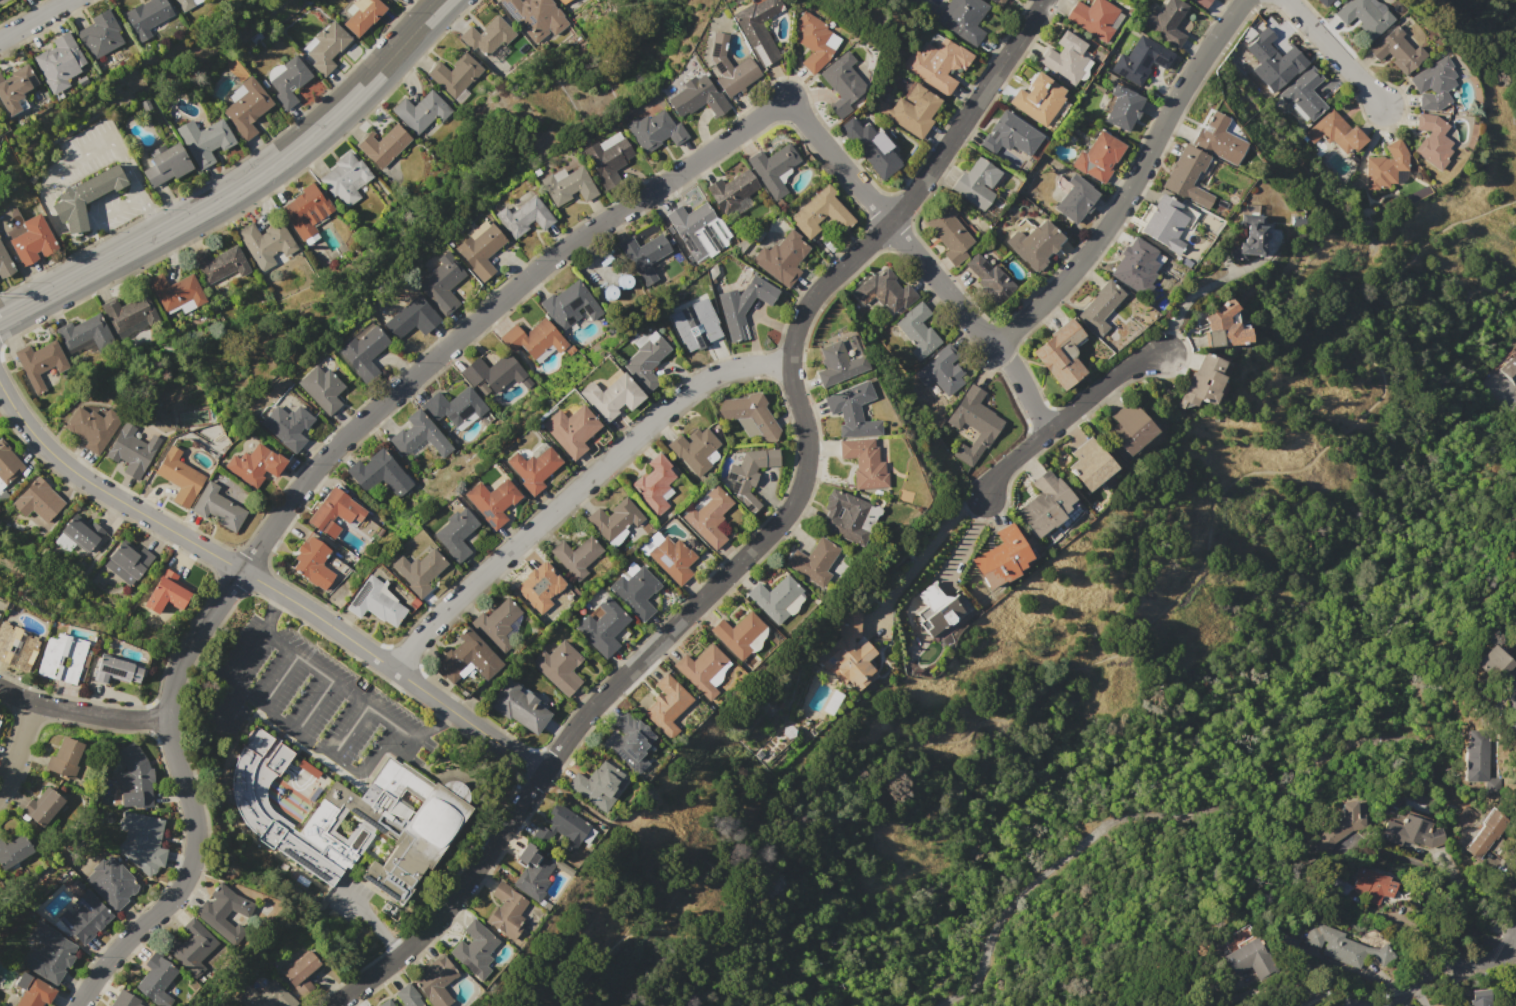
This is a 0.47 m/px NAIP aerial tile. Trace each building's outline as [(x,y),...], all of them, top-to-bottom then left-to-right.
[(142,4),(149,0),(168,0),(175,13),(148,29),(151,36),(140,43),(123,13),(141,3),(142,4)] [(182,12),(175,0),(192,0),(195,5),(182,12)] [(345,10),(355,0),(378,0),(386,8),(357,38),(342,24),(350,15),(345,10)] [(496,2),(498,0),(519,0),(520,1),(522,0),(551,0),(554,4),(553,4),(556,9),(559,6),(571,21),(536,51),(496,2)] [(753,4),(760,0),(777,0),(780,4),(781,8),(778,11),(760,22),(781,57),(761,68),(730,14),(751,2),(753,4)] [(934,22),(949,0),(979,0),(988,6),(975,25),(986,33),(974,50),(934,22)] [(1065,19),(1076,0),(1088,7),(1092,0),(1103,0),(1120,10),(1118,13),(1123,16),(1106,44),(1065,19)] [(1155,15),(1165,0),(1178,0),(1188,7),(1174,28),(1186,37),(1177,49),(1139,24),(1148,11),(1155,15)] [(1204,11),(1189,0),(1212,0),(1204,11)] [(1333,14),(1348,0),(1350,1),(1351,0),(1373,0),(1375,2),(1382,4),(1385,7),(1385,10),(1394,19),(1371,41),(1357,27),(1361,24),(1354,16),(1344,25),(1333,14)] [(75,32),(93,22),(90,18),(108,8),(120,29),(117,31),(124,42),(94,59),(87,47),(85,49),(75,32)] [(831,56),(813,75),(801,63),(812,51),(791,38),(796,31),(794,29),(796,25),(794,24),(802,11),(827,26),(824,30),(841,40),(831,56)] [(459,37),(470,25),(479,34),(483,29),(482,28),(495,14),(512,30),(486,57),(476,47),(473,50),(459,37)] [(324,78),(311,65),(314,61),(306,53),(317,41),(313,37),(322,28),(324,30),(333,21),(351,39),(339,51),(338,50),(329,59),(336,65),(324,78)] [(1367,49),(1382,36),(1384,38),(1397,25),(1405,33),(1401,37),(1413,50),(1418,45),(1427,55),(1405,77),(1391,61),(1393,59),(1387,53),(1379,61),(1367,49)] [(1266,26),(1276,37),(1268,44),(1275,51),(1272,54),(1277,60),(1289,48),(1287,45),(1290,43),(1309,63),(1296,74),(1289,66),(1267,87),(1260,78),(1262,76),(1254,68),(1259,63),(1245,48),(1258,36),(1257,35),(1266,26)] [(1037,62),(1047,47),(1057,54),(1062,47),(1055,43),(1065,29),(1087,45),(1084,50),(1093,56),(1090,60),(1092,62),(1088,70),(1088,76),(1084,80),(1081,81),(1079,80),(1074,88),(1037,62)] [(33,57),(46,50),(47,51),(55,46),(52,40),(68,31),(86,63),(78,67),(80,72),(66,80),(69,85),(52,95),(44,80),(45,79),(33,57)] [(708,59),(713,32),(729,35),(725,57),(732,68),(749,56),(762,75),(744,87),(747,91),(742,94),(739,91),(727,99),(714,80),(720,76),(708,59)] [(902,67),(914,49),(919,53),(927,43),(933,35),(935,36),(936,34),(943,39),(944,37),(957,46),(958,45),(974,56),(963,71),(959,68),(950,70),(946,74),(958,83),(947,98),(902,67)] [(1139,35),(1174,54),(1165,70),(1151,62),(1147,68),(1150,70),(1141,87),(1112,70),(1121,53),(1127,56),(1139,35)] [(827,106),(838,97),(819,74),(847,51),(855,61),(849,66),(864,84),(862,92),(847,105),(851,109),(839,120),(827,106)] [(426,74),(438,61),(449,71),(454,66),(452,65),(464,52),(483,70),(472,82),(471,81),(453,100),(426,74)] [(294,54),(312,76),(291,92),(298,101),(285,112),(273,96),(276,93),(268,83),(285,69),(282,64),(294,54)] [(1420,93),(1432,94),(1428,87),(1418,94),(1408,79),(1446,55),(1452,66),(1450,67),(1456,76),(1452,79),(1456,84),(1445,91),(1451,101),(1437,111),(1419,109),(1420,93)] [(9,117),(0,101),(0,74),(3,79),(11,75),(9,73),(26,63),(38,83),(21,93),(23,97),(22,97),(27,106),(9,117)] [(1311,65),(1323,78),(1311,90),(1327,106),(1311,121),(1292,100),(1288,104),(1279,95),(1311,65)] [(1008,105),(1019,88),(1026,93),(1028,89),(1027,89),(1029,87),(1027,85),(1037,71),(1066,90),(1062,97),(1065,99),(1064,100),(1071,105),(1050,134),(1008,105)] [(666,99),(684,87),(682,84),(694,76),(696,79),(704,73),(717,93),(719,92),(730,108),(714,119),(711,116),(713,115),(704,103),(688,114),(687,112),(678,118),(666,99)] [(250,75),(273,104),(250,123),(258,132),(244,143),(220,113),(246,91),(240,83),(250,75)] [(1116,81),(1129,88),(1127,90),(1135,93),(1135,94),(1145,98),(1139,111),(1140,111),(1136,120),(1135,119),(1128,133),(1104,121),(1115,97),(1110,95),(1116,81)] [(873,108),(879,99),(892,107),(899,97),(904,100),(915,83),(942,101),(929,119),(932,121),(919,140),(873,108)] [(391,110),(404,97),(413,106),(431,89),(453,111),(441,123),(435,118),(417,136),(391,110)] [(688,137),(675,146),(668,136),(659,142),(660,144),(645,155),(624,124),(635,117),(637,120),(645,115),(648,118),(662,108),(674,125),(678,122),(688,137)] [(1003,109),(1049,141),(1036,160),(1029,155),(1028,158),(1011,146),(1008,151),(1000,146),(994,156),(978,145),(1003,109)] [(1305,134),(1331,109),(1349,129),(1353,125),(1367,140),(1353,152),(1350,148),(1344,154),(1330,139),(1326,142),(1321,137),(1314,144),(1305,134)] [(1191,143),(1197,130),(1200,132),(1212,110),(1228,119),(1222,130),(1246,143),(1234,166),(1191,143)] [(837,128),(857,111),(867,123),(866,123),(880,139),(884,136),(893,146),(888,149),(901,165),(882,181),(837,128)] [(1417,113),(1434,115),(1449,126),(1442,135),(1452,143),(1447,149),(1451,151),(1445,159),(1446,160),(1439,171),(1413,151),(1424,137),(1425,137),(1429,132),(1428,131),(1428,130),(1415,129),(1417,113)] [(199,170),(175,129),(191,119),(196,127),(208,120),(210,123),(214,121),(214,122),(221,118),(236,143),(222,151),(219,146),(210,152),(215,161),(199,170)] [(355,146),(371,130),(374,133),(371,136),(377,142),(396,123),(412,139),(380,171),(355,146)] [(1071,166),(1080,151),(1084,154),(1099,130),(1124,146),(1114,163),(1113,163),(1110,168),(1112,170),(1103,185),(1078,169),(1077,170),(1071,166)] [(582,149),(596,140),(598,144),(617,132),(621,138),(623,137),(635,154),(624,161),(626,164),(615,171),(621,181),(605,191),(596,177),(599,176),(582,149)] [(1384,145),(1399,137),(1407,153),(1407,171),(1396,170),(1396,183),(1389,183),(1389,188),(1378,188),(1378,190),(1364,190),(1365,156),(1384,157),(1384,158),(1391,158),(1391,157),(1384,145)] [(141,171),(153,164),(146,152),(164,143),(166,148),(178,142),(193,169),(175,179),(173,176),(151,189),(141,171)] [(746,160),(760,150),(765,158),(788,142),(800,160),(776,176),(787,192),(774,201),(746,160)] [(1183,143),(1209,156),(1201,173),(1198,172),(1191,185),(1215,197),(1208,210),(1161,187),(1170,170),(1169,169),(1173,161),(1174,161),(1183,143)] [(319,179),(336,165),(334,162),(349,151),(357,161),(360,159),(373,176),(355,190),(361,197),(347,209),(336,195),(333,197),(319,179)] [(950,189),(962,172),(965,174),(977,156),(1002,172),(1001,174),(1004,176),(997,187),(994,185),(989,191),(994,194),(983,211),(950,189)] [(114,163),(68,189),(65,186),(54,197),(58,201),(49,206),(59,224),(64,221),(65,226),(66,234),(86,231),(84,222),(81,204),(110,188),(111,191),(126,183),(114,163)] [(539,179),(551,173),(552,174),(562,168),(565,174),(581,164),(598,194),(584,202),(579,194),(556,208),(539,179)] [(705,187),(719,178),(723,184),(747,168),(761,188),(748,196),(753,204),(729,221),(705,187)] [(1073,173),(1099,193),(1074,225),(1053,209),(1071,187),(1066,183),(1073,173)] [(281,209),(292,201),(291,199),(302,192),(300,190),(312,182),(320,194),(323,192),(334,209),(312,225),(316,231),(303,241),(281,209)] [(788,219),(827,182),(835,191),(831,195),(854,220),(842,232),(826,215),(816,224),(821,229),(808,240),(788,219)] [(1161,193),(1182,205),(1178,211),(1188,217),(1176,238),(1185,243),(1178,256),(1138,234),(1161,193)] [(534,195),(555,221),(542,231),(533,220),(527,225),(529,228),(514,240),(494,214),(512,200),(518,207),(534,195)] [(664,214),(679,204),(686,215),(705,202),(717,219),(719,217),(735,240),(699,265),(664,214)] [(925,223),(948,204),(956,214),(953,216),(974,242),(963,251),(968,256),(954,267),(953,266),(948,269),(940,259),(944,256),(943,254),(947,250),(925,223)] [(8,240),(26,230),(21,222),(39,213),(58,248),(42,257),(39,251),(35,253),(38,259),(23,267),(8,240)] [(1230,258),(1231,246),(1238,246),(1238,242),(1243,242),(1243,238),(1245,236),(1246,227),(1244,227),(1244,228),(1242,228),(1240,228),(1239,228),(1238,226),(1237,225),(1237,223),(1238,222),(1239,221),(1240,214),(1263,216),(1263,226),(1265,226),(1265,230),(1267,232),(1266,238),(1264,240),(1263,240),(1262,258),(1257,258),(1255,256),(1245,255),(1245,259),(1230,258)] [(1036,273),(1004,242),(1017,229),(1024,236),(1034,226),(1035,227),(1044,219),(1064,239),(1057,246),(1058,247),(1051,255),(1050,254),(1045,259),(1047,261),(1036,273)] [(236,232),(252,222),(260,235),(266,231),(265,229),(280,220),(298,249),(284,258),(279,251),(257,265),(236,232)] [(453,250),(468,237),(465,234),(472,229),(473,230),(484,220),(488,225),(491,222),(507,241),(486,259),(495,271),(481,283),(453,250)] [(751,260),(762,245),(768,250),(774,243),(777,246),(791,229),(800,237),(798,239),(809,248),(795,267),(802,272),(788,290),(751,260)] [(617,244),(630,235),(638,247),(661,233),(672,251),(650,265),(658,278),(644,287),(617,244)] [(1134,237),(1157,251),(1146,269),(1155,275),(1142,296),(1109,276),(1134,237)] [(15,271),(0,279),(0,243),(15,271)] [(191,256),(206,249),(211,258),(236,244),(251,271),(240,277),(236,270),(207,286),(191,256)] [(416,284),(440,264),(436,260),(447,250),(467,274),(449,290),(460,303),(444,317),(416,284)] [(1016,287),(996,306),(984,294),(986,291),(976,282),(979,279),(964,265),(976,253),(991,267),(994,264),(1016,287)] [(851,291),(884,264),(896,278),(893,280),(900,289),(907,283),(918,297),(904,309),(894,317),(884,304),(881,307),(873,297),(863,306),(851,291)] [(146,281),(161,273),(168,286),(192,273),(207,302),(196,308),(191,299),(164,313),(161,307),(161,306),(156,296),(154,297),(146,281)] [(755,297),(743,315),(749,337),(731,342),(717,294),(736,288),(738,297),(743,289),(753,274),(779,291),(770,306),(755,297)] [(538,303),(551,294),(553,297),(577,279),(602,313),(591,321),(581,307),(576,311),(580,317),(560,332),(538,303)] [(1076,316),(1093,297),(1092,297),(1107,279),(1124,294),(1102,320),(1109,326),(1100,337),(1076,316)] [(101,305),(115,297),(120,307),(145,293),(160,320),(149,325),(145,318),(116,333),(101,305)] [(382,325),(418,293),(441,320),(423,335),(415,326),(397,342),(382,325)] [(669,315),(706,297),(718,323),(716,324),(722,336),(709,342),(710,344),(688,355),(669,315)] [(1248,328),(1249,343),(1205,347),(1203,332),(1208,330),(1207,323),(1207,321),(1205,322),(1202,319),(1229,298),(1237,309),(1235,310),(1237,323),(1240,325),(1246,325),(1247,328),(1248,328)] [(920,300),(931,314),(921,322),(926,329),(928,327),(941,342),(918,362),(909,352),(915,347),(894,323),(904,315),(903,314),(920,300)] [(54,329),(70,321),(72,326),(99,312),(115,343),(99,352),(91,338),(66,351),(54,329)] [(500,337),(516,324),(524,333),(544,316),(568,344),(557,353),(550,345),(533,360),(521,345),(513,352),(500,337)] [(1031,351),(1048,337),(1048,336),(1069,318),(1083,335),(1082,336),(1084,339),(1075,347),(1076,348),(1077,350),(1077,353),(1076,355),(1074,357),(1086,372),(1063,391),(1031,351)] [(338,350),(353,337),(352,336),(369,321),(373,326),(375,325),(390,342),(369,360),(382,374),(369,385),(338,350)] [(622,364),(638,349),(632,343),(643,334),(646,337),(653,330),(671,349),(657,362),(657,363),(648,371),(659,382),(648,392),(622,364)] [(869,368),(823,389),(815,372),(824,368),(820,360),(823,359),(818,348),(839,339),(839,340),(853,334),(862,354),(863,354),(869,368)] [(13,352),(28,344),(32,352),(43,346),(43,345),(55,339),(70,368),(59,374),(54,366),(38,375),(46,390),(37,395),(13,352)] [(948,343),(959,356),(950,364),(952,366),(956,363),(965,373),(959,378),(964,383),(947,397),(934,381),(926,388),(914,373),(936,355),(935,353),(948,343)] [(459,372),(477,356),(487,368),(506,351),(527,375),(517,384),(512,379),(496,393),(483,379),(473,388),(459,372)] [(1203,352),(1225,362),(1219,374),(1224,377),(1211,405),(1197,399),(1194,406),(1179,399),(1192,371),(1194,372),(1203,352)] [(1514,353),(1515,355),(1515,390),(1496,370),(1514,353)] [(297,383),(316,365),(323,372),(328,368),(345,387),(335,396),(342,404),(329,417),(297,383)] [(577,392),(589,381),(599,393),(623,372),(645,397),(628,411),(622,404),(615,410),(617,412),(604,424),(577,392)] [(840,412),(831,416),(823,398),(867,379),(874,397),(858,404),(863,422),(880,420),(881,435),(840,438),(839,423),(842,423),(840,412)] [(971,383),(985,392),(978,403),(994,413),(994,415),(1003,421),(986,448),(985,447),(972,468),(952,455),(953,453),(960,442),(969,447),(972,442),(978,433),(963,423),(957,432),(953,430),(955,427),(946,422),(971,383)] [(420,405),(436,390),(448,403),(467,385),(487,408),(477,417),(473,412),(456,427),(444,414),(435,422),(420,405)] [(748,393),(759,393),(766,403),(764,406),(784,435),(766,447),(759,435),(749,438),(736,419),(717,420),(716,400),(746,398),(748,393)] [(1127,455),(1113,438),(1122,430),(1110,415),(1130,399),(1156,432),(1127,455)] [(260,423),(276,405),(287,414),(290,410),(292,411),(298,404),(315,419),(305,430),(303,428),(298,433),(306,440),(295,454),(281,442),(282,442),(260,423)] [(540,424),(556,410),(564,418),(580,404),(600,427),(581,443),(587,449),(572,462),(540,424)] [(62,428),(77,406),(89,413),(91,410),(102,417),(108,408),(123,418),(98,456),(84,447),(86,443),(62,428)] [(389,439),(401,428),(404,432),(411,426),(405,418),(418,407),(453,449),(442,458),(425,438),(403,456),(389,439)] [(124,422),(136,428),(132,435),(147,444),(152,434),(161,439),(137,481),(122,472),(127,463),(119,458),(116,462),(105,456),(124,422)] [(666,445),(679,434),(688,443),(689,442),(685,437),(696,428),(699,432),(705,427),(720,444),(705,458),(712,465),(696,479),(666,445)] [(1067,467),(1077,459),(1071,451),(1090,436),(1117,469),(1088,492),(1067,467)] [(5,486),(0,481),(0,437),(9,448),(8,449),(25,467),(5,486)] [(838,440),(874,438),(874,446),(877,446),(878,462),(884,462),(885,473),(887,472),(888,487),(854,489),(853,470),(856,470),(855,458),(839,459),(838,440)] [(224,467),(233,455),(239,459),(244,451),(248,454),(257,442),(274,454),(275,453),(286,461),(285,463),(287,464),(277,477),(275,476),(274,478),(265,471),(253,488),(224,467)] [(532,497),(504,464),(516,453),(522,461),(529,455),(529,452),(539,443),(543,443),(546,446),(547,446),(562,463),(540,482),(545,487),(532,497)] [(170,444),(181,451),(177,459),(206,476),(187,510),(171,501),(178,487),(153,473),(170,444)] [(345,470),(358,459),(362,465),(369,459),(367,458),(380,446),(413,484),(397,498),(381,480),(365,494),(345,470)] [(748,492),(761,505),(752,514),(730,491),(733,481),(725,478),(731,463),(739,466),(745,451),(777,449),(778,467),(757,468),(755,472),(759,474),(753,489),(750,488),(748,492)] [(658,452),(670,466),(672,464),(680,473),(667,485),(674,493),(664,501),(669,506),(656,518),(637,497),(638,496),(629,486),(642,475),(644,477),(652,469),(646,463),(658,452)] [(1015,511),(1038,493),(1030,483),(1047,469),(1055,479),(1057,477),(1075,499),(1074,500),(1077,504),(1075,505),(1078,508),(1039,540),(1015,511)] [(9,506),(35,479),(38,476),(49,487),(48,487),(65,504),(45,524),(31,510),(22,519),(9,506)] [(464,494),(478,481),(488,492),(506,477),(522,496),(511,506),(509,503),(500,511),(508,519),(494,532),(483,519),(484,518),(464,494)] [(208,480),(219,487),(216,493),(248,512),(235,533),(217,523),(219,520),(207,513),(204,519),(190,511),(208,480)] [(715,484),(733,503),(720,515),(724,519),(715,527),(727,539),(715,551),(682,517),(692,507),(696,512),(709,499),(705,494),(715,484)] [(332,486),(366,510),(358,522),(352,517),(347,524),(335,515),(331,522),(341,529),(333,540),(320,530),(320,531),(306,521),(332,486)] [(832,488),(842,493),(844,490),(871,503),(870,506),(872,507),(876,505),(879,507),(881,512),(879,515),(876,516),(862,547),(820,528),(828,511),(822,508),(832,488)] [(584,520),(598,508),(606,516),(611,511),(610,509),(625,496),(645,518),(635,528),(632,524),(626,529),(625,528),(606,544),(584,520)] [(464,507),(479,524),(460,541),(471,552),(458,564),(432,535),(448,522),(445,519),(455,510),(457,513),(464,507)] [(59,531),(75,512),(90,525),(93,522),(105,533),(86,554),(59,531)] [(365,517),(378,527),(369,539),(356,529),(365,517)] [(971,560),(1000,544),(994,531),(1011,522),(1018,534),(1031,558),(1023,563),(1025,566),(1016,570),(1018,574),(988,590),(971,560)] [(637,548),(656,530),(663,538),(665,536),(673,543),(678,539),(688,549),(689,548),(696,556),(686,567),(692,574),(679,587),(658,566),(659,566),(648,555),(646,557),(637,548)] [(549,551),(562,540),(572,551),(589,535),(603,550),(583,567),(588,572),(577,582),(549,551)] [(308,536),(320,542),(329,550),(320,564),(335,574),(324,590),(291,569),(297,560),(294,558),(298,552),(295,550),(302,540),(304,542),(308,536)] [(820,536),(841,549),(826,571),(831,575),(822,589),(785,564),(795,549),(807,557),(820,536)] [(122,538),(138,550),(141,546),(155,557),(136,582),(134,580),(129,587),(101,565),(122,538)] [(391,565),(401,555),(408,564),(415,558),(418,561),(432,548),(447,565),(426,584),(431,590),(419,600),(406,586),(408,585),(391,565)] [(515,587),(525,577),(524,576),(532,568),(534,569),(542,562),(543,562),(545,560),(567,584),(554,596),(553,594),(547,599),(551,603),(539,614),(515,587)] [(607,587),(620,574),(627,571),(627,566),(632,562),(638,569),(641,566),(661,586),(653,594),(652,592),(644,600),(655,611),(643,623),(607,587)] [(141,607),(164,568),(179,577),(177,580),(192,589),(180,609),(165,600),(156,616),(141,607)] [(745,594),(758,582),(767,592),(787,574),(803,591),(801,593),(804,596),(803,600),(798,605),(797,610),(790,616),(789,615),(776,627),(745,594)] [(368,575),(382,584),(377,591),(407,611),(395,628),(383,620),(382,621),(365,610),(359,618),(345,609),(368,575)] [(926,607),(917,594),(937,579),(964,613),(943,629),(930,638),(919,623),(922,621),(917,614),(926,607)] [(469,623),(481,612),(485,617),(508,596),(522,613),(507,626),(510,629),(504,635),(512,645),(499,656),(469,623)] [(574,628),(608,596),(630,619),(611,637),(619,646),(604,660),(574,628)] [(709,630),(722,618),(731,628),(749,611),(766,627),(765,632),(764,636),(761,640),(760,645),(758,648),(754,651),(750,652),(739,662),(709,630)] [(867,663),(877,675),(856,692),(847,682),(844,685),(831,672),(829,675),(815,658),(840,637),(839,636),(841,612),(860,613),(858,638),(851,638),(859,646),(865,641),(877,653),(867,663)] [(29,675),(0,661),(0,621),(1,619),(9,623),(8,624),(13,626),(14,624),(42,637),(39,642),(44,644),(29,675)] [(466,626),(502,664),(485,681),(467,662),(455,673),(459,676),(450,684),(444,677),(442,678),(430,666),(449,649),(450,651),(461,640),(456,635),(466,626)] [(46,637),(56,639),(57,633),(89,641),(85,654),(89,655),(86,666),(82,665),(76,685),(36,675),(46,637)] [(567,697),(530,662),(542,650),(548,656),(564,639),(583,658),(571,671),(582,681),(567,697)] [(672,664),(684,653),(692,661),(710,643),(727,661),(730,663),(724,669),(722,674),(721,678),(720,682),(713,688),(717,692),(708,702),(672,664)] [(1476,661),(1496,680),(1513,663),(1493,643),(1476,661)] [(100,653),(134,662),(133,664),(143,667),(138,684),(129,681),(129,682),(109,677),(107,684),(93,680),(100,653)] [(641,713),(654,700),(652,698),(658,692),(662,696),(663,695),(653,684),(666,672),(692,700),(669,722),(678,731),(667,741),(641,713)] [(506,678),(519,687),(517,690),(523,694),(526,691),(538,700),(536,703),(550,713),(535,735),(510,718),(509,720),(488,705),(506,678)] [(609,748),(622,734),(613,724),(625,712),(631,718),(633,716),(642,725),(644,725),(647,727),(646,730),(653,736),(655,734),(657,736),(658,742),(646,756),(644,754),(641,756),(648,763),(637,775),(609,748)] [(253,725),(273,738),(275,736),(280,740),(278,742),(293,753),(276,776),(271,779),(268,784),(265,790),(266,797),(266,801),(270,808),(280,817),(299,829),(333,780),(359,798),(390,752),(439,785),(445,781),(454,781),(460,784),(465,790),(466,797),(465,803),(472,807),(400,906),(357,876),(371,858),(362,851),(348,869),(344,867),(330,888),(273,849),(270,850),(254,839),(256,837),(248,830),(243,823),(238,813),(232,797),(231,782),(233,767),(238,753),(243,747),(240,745),(253,725)] [(1465,781),(1484,781),(1484,789),(1499,790),(1499,778),(1488,777),(1489,729),(1466,729),(1465,781)] [(44,768),(49,755),(54,757),(62,736),(83,744),(75,766),(78,767),(73,780),(44,768)] [(121,809),(120,793),(126,793),(126,788),(121,788),(121,785),(116,785),(115,777),(115,770),(125,770),(114,753),(133,741),(147,761),(149,768),(152,769),(153,783),(150,783),(152,807),(121,809)] [(563,786),(573,770),(586,779),(593,768),(596,770),(603,760),(629,777),(605,814),(563,786)] [(28,816),(50,789),(65,801),(43,828),(28,816)] [(556,802),(597,829),(587,844),(581,840),(572,854),(549,839),(546,844),(532,835),(539,824),(547,829),(551,823),(548,821),(552,815),(548,813),(556,802)] [(1463,848),(1480,825),(1479,823),(1490,808),(1507,821),(1478,859),(1463,848)] [(1378,839),(1384,819),(1387,820),(1388,818),(1401,818),(1403,819),(1406,811),(1432,818),(1430,822),(1432,823),(1429,830),(1440,826),(1444,838),(1438,857),(1378,839)] [(124,812),(164,819),(159,848),(167,850),(163,868),(158,867),(154,874),(152,874),(149,877),(142,872),(121,852),(117,847),(124,839),(126,829),(121,828),(124,812)] [(2,846),(20,833),(33,851),(14,864),(2,846)] [(527,842),(533,846),(532,848),(544,856),(543,857),(553,864),(557,859),(575,871),(570,877),(554,866),(546,879),(550,882),(543,891),(545,893),(537,904),(511,886),(524,867),(517,862),(518,860),(516,859),(527,842)] [(84,880),(94,870),(92,868),(102,858),(104,860),(109,855),(129,876),(127,877),(134,884),(135,883),(140,888),(132,895),(131,894),(126,898),(127,900),(114,912),(84,880)] [(84,859),(90,866),(80,874),(75,868),(84,859)] [(1357,866),(1389,877),(1388,880),(1398,883),(1392,898),(1383,895),(1379,906),(1364,901),(1366,895),(1352,890),(1355,879),(1353,878),(1357,866)] [(1332,873),(1352,887),(1345,898),(1325,884),(1332,873)] [(500,879),(513,888),(512,890),(528,902),(519,915),(522,917),(518,924),(523,927),(512,943),(483,923),(495,906),(498,908),(501,903),(489,894),(500,879)] [(193,913),(205,898),(211,903),(214,899),(208,894),(219,881),(241,899),(223,920),(242,936),(234,947),(193,913)] [(87,889),(113,917),(98,931),(98,930),(94,933),(95,934),(82,945),(56,918),(66,909),(71,914),(78,907),(73,902),(87,889)] [(192,917),(223,947),(209,962),(205,957),(200,962),(207,968),(196,980),(162,948),(173,936),(181,943),(187,937),(180,930),(192,917)] [(473,918),(500,942),(487,955),(492,959),(485,966),(490,970),(480,982),(448,953),(460,940),(466,945),(471,939),(461,931),(473,918)] [(38,921),(58,933),(57,935),(72,943),(74,952),(72,956),(74,957),(68,967),(65,965),(62,971),(64,972),(56,985),(23,966),(33,948),(39,952),(44,944),(29,936),(38,921)] [(1376,949),(1384,943),(1396,957),(1382,967),(1374,956),(1365,954),(1360,969),(1320,955),(1325,942),(1322,941),(1319,949),(1302,943),(1309,925),(1315,927),(1316,923),(1345,933),(1343,938),(1376,949)] [(1256,936),(1259,940),(1257,940),(1265,953),(1266,952),(1277,970),(1259,981),(1250,966),(1233,976),(1221,957),(1256,936)] [(200,986),(183,1005),(175,1005),(171,1003),(169,1005),(159,1005),(134,987),(149,969),(144,965),(156,950),(200,986)] [(282,973),(309,951),(320,965),(294,987),(282,973)] [(453,1001),(447,1005),(432,1005),(411,980),(429,966),(428,964),(442,952),(445,956),(444,957),(458,975),(442,988),(453,1001)] [(44,1002),(42,1005),(15,1005),(24,991),(14,985),(22,971),(33,977),(33,976),(45,983),(44,985),(55,992),(48,1005),(44,1002)] [(298,1004),(296,1005),(278,1005),(277,1005),(276,1005),(242,1005),(233,997),(248,983),(258,994),(274,979),(298,1004)] [(407,982),(427,1005),(402,1005),(404,1004),(394,992),(407,982)] [(142,1001),(139,1005),(110,1005),(120,989),(142,1001)] [(1487,989),(1489,1005),(1469,1005),(1467,992),(1487,989)] [(387,998),(394,1005),(377,1005),(387,998)]
